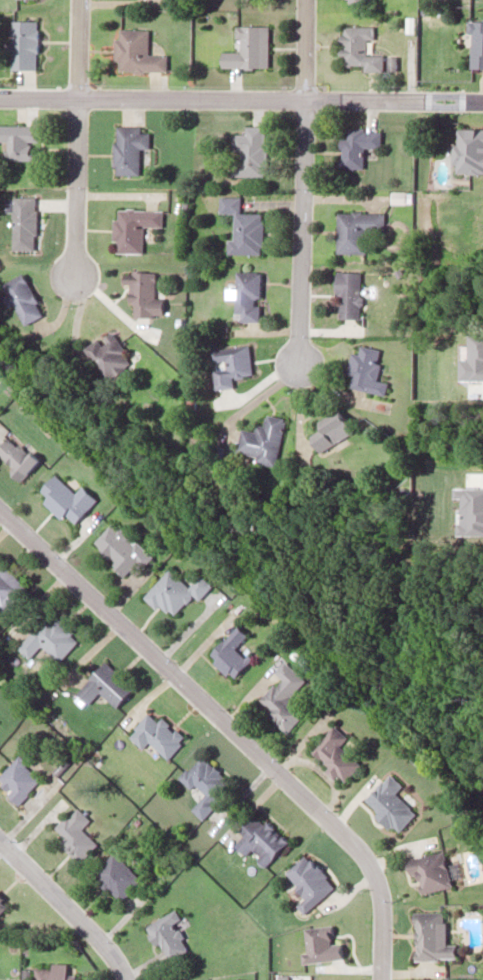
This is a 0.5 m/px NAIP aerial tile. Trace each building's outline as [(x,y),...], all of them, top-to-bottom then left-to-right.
[(12,68),(37,68),(37,20),(12,20),(12,68)] [(267,66),(267,24),(237,24),(237,51),(220,51),(220,66),(267,66)] [(363,70),(382,70),(382,55),(365,55),(365,38),(373,38),(373,25),(339,26),(340,65),(363,65),(363,70)] [(148,29),(116,29),(115,71),(166,71),(166,54),(148,54),(148,29)] [(0,124),(0,140),(6,141),(6,159),(33,159),(33,141),(38,141),(39,125),(0,124)] [(265,176),(265,125),(244,125),(244,133),(233,133),(233,158),(231,158),(231,175),(265,176)] [(139,174),(140,147),(149,147),(149,127),(115,127),(114,174),(139,174)] [(338,167),(362,168),(362,146),(380,147),(380,129),(347,128),(346,138),(339,138),(338,167)] [(13,196),(13,249),(37,249),(37,196),(13,196)] [(262,212),(239,212),(240,196),(219,196),(219,212),(233,212),(233,239),(228,239),(228,252),(262,252),(262,212)] [(162,209),(115,208),(114,251),(142,252),(143,225),(162,225),(162,209)] [(366,228),(384,229),(384,212),(337,212),(336,252),(365,252),(366,228)] [(132,283),(131,315),(163,316),(163,297),(155,297),(155,271),(124,270),(124,283),(132,283)] [(261,320),(261,270),(235,270),(235,320),(261,320)] [(360,271),(336,270),(336,317),(360,317),(360,271)] [(45,312),(23,272),(2,283),(7,293),(4,294),(21,326),(45,312)] [(98,337),(84,346),(107,380),(134,362),(112,330),(100,339),(98,337)] [(350,387),(386,394),(388,381),(376,378),(382,348),(360,343),(358,352),(352,351),(347,374),(353,376),(350,387)] [(215,388),(234,387),(233,376),(252,374),(250,345),(211,347),(212,362),(213,361),(215,388)] [(241,428),(236,457),(276,464),(285,416),(266,413),(264,425),(255,423),(254,430),(241,428)] [(38,459),(7,434),(0,442),(0,459),(22,477),(38,459)] [(60,519),(65,514),(73,522),(96,499),(81,484),(73,492),(54,473),(39,489),(46,496),(42,501),(60,519)] [(91,545),(124,575),(135,562),(141,567),(152,556),(113,521),(91,545)] [(0,564),(0,610),(3,613),(26,586),(0,564)] [(197,600),(211,585),(199,574),(188,586),(168,568),(142,596),(155,608),(159,603),(172,616),(192,595),(197,600)] [(16,647),(28,658),(40,645),(58,661),(78,638),(48,611),(16,647)] [(231,678),(248,660),(234,648),(246,635),(235,625),(207,656),(231,678)] [(132,687),(104,661),(74,692),(86,704),(99,691),(114,705),(132,687)] [(285,732),(305,712),(289,696),(296,690),(281,676),(258,700),(266,707),(263,711),(285,732)] [(184,738),(151,708),(127,735),(141,747),(147,741),(166,758),(184,738)] [(339,745),(347,736),(332,724),(308,751),(344,782),(360,763),(339,745)] [(179,775),(201,796),(189,808),(199,817),(231,785),(200,754),(179,775)] [(40,778),(16,755),(0,772),(0,781),(9,789),(5,794),(15,804),(40,778)] [(395,792),(403,784),(389,772),(363,800),(397,832),(416,812),(395,792)] [(56,842),(78,863),(96,843),(80,828),(88,819),(74,805),(53,827),(62,836),(56,842)] [(287,841),(256,811),(238,829),(243,834),(234,844),(244,855),(250,849),(264,864),(287,841)] [(444,850),(406,858),(410,880),(418,878),(421,893),(451,886),(444,850)] [(140,879),(113,852),(92,872),(119,900),(140,879)] [(334,888),(308,853),(285,870),(305,897),(296,904),(302,912),(334,888)] [(146,925),(167,961),(189,948),(174,923),(181,919),(174,908),(146,925)] [(414,959),(456,959),(456,943),(445,943),(445,911),(413,912),(414,959)] [(339,959),(338,926),(304,927),(305,960),(339,959)] [(74,974),(65,973),(66,963),(51,962),(51,969),(34,968),(34,979),(74,979),(74,974)]
